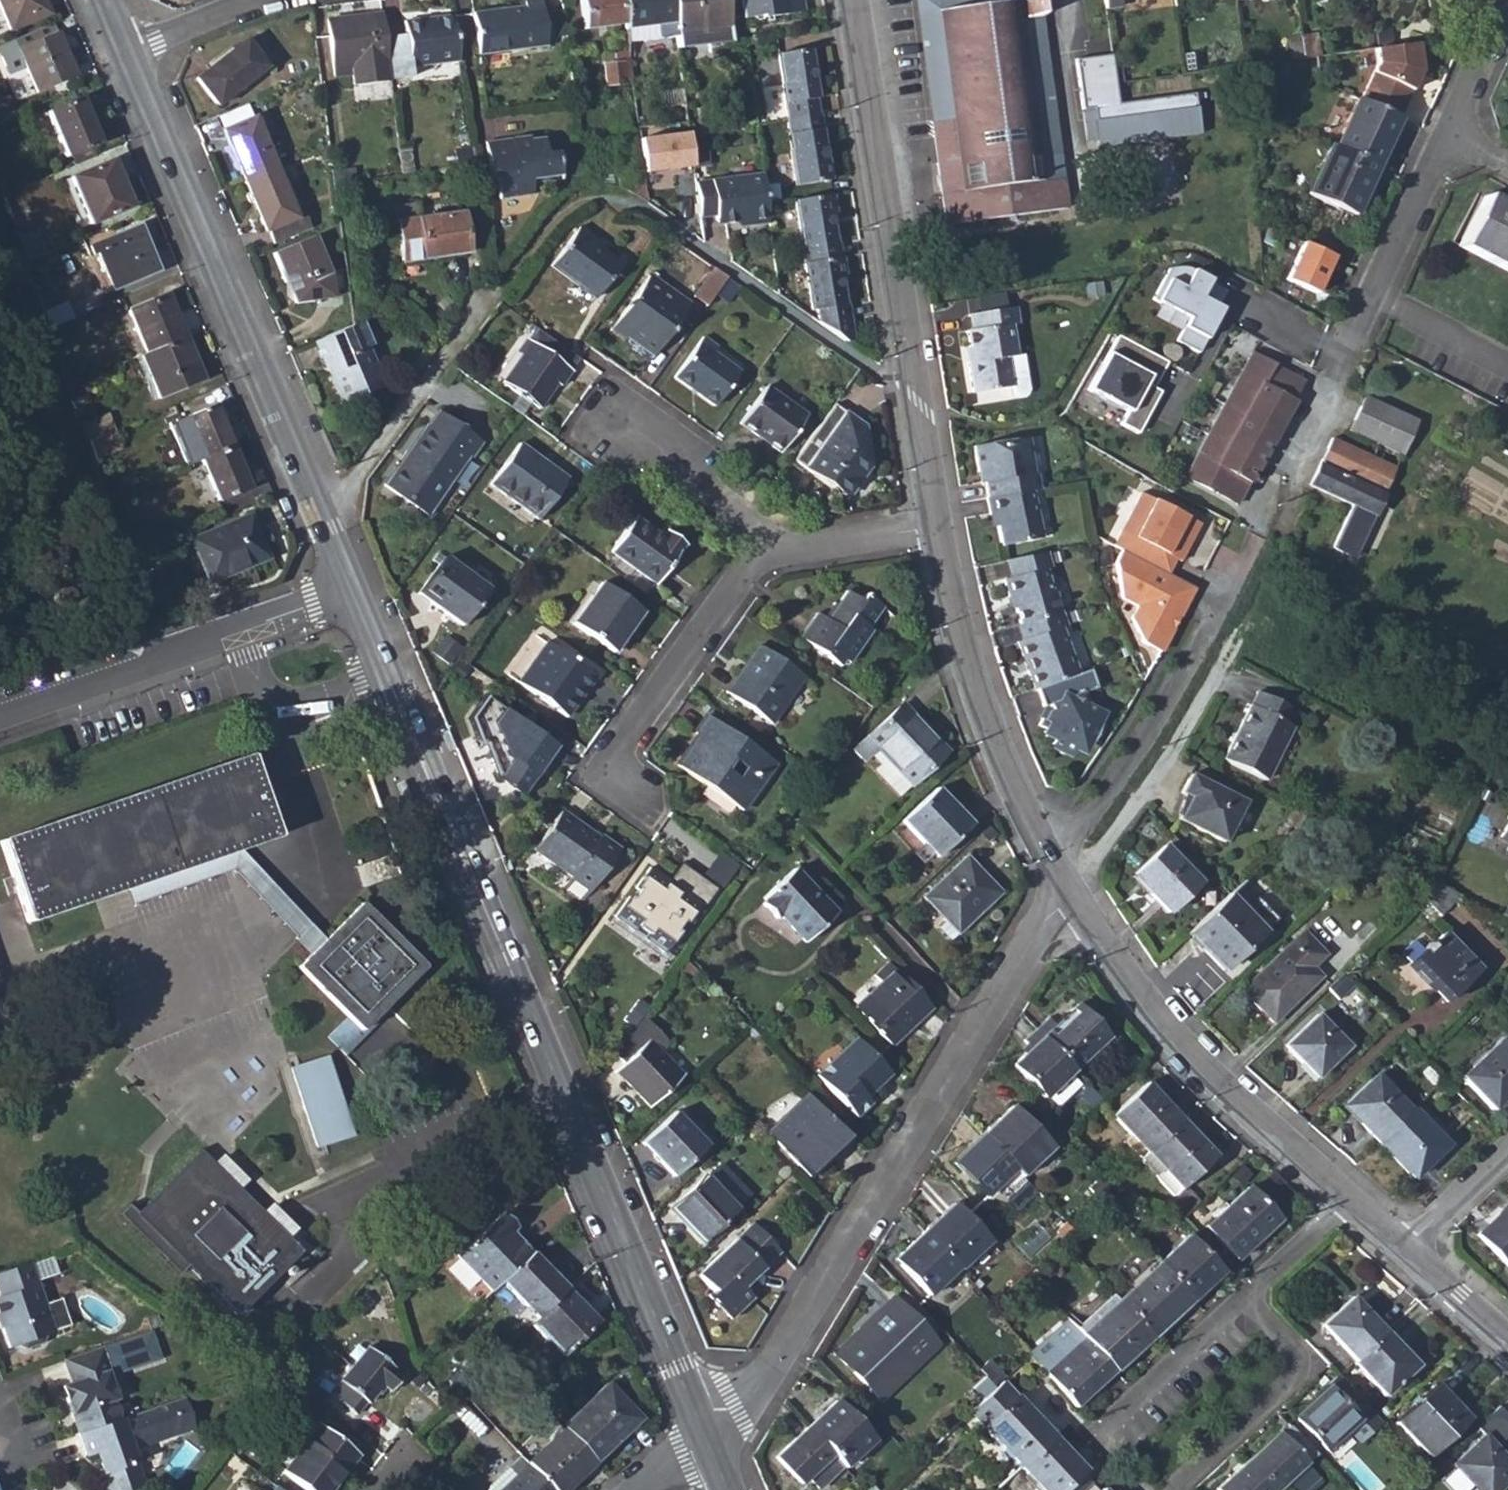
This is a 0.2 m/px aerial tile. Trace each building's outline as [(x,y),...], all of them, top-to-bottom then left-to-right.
[(37,0),(0,0),(0,17),(6,31),(44,16),(37,0)] [(471,17),(477,56),(545,45),(539,0),(521,0),(521,6),(504,8),(497,13),(471,17)] [(620,25),(617,0),(576,0),(580,31),(620,25)] [(673,36),(668,0),(617,0),(620,25),(623,42),(673,36)] [(673,36),(674,48),(724,41),(719,0),(668,0),(673,36)] [(738,14),(756,12),(756,16),(800,11),(799,0),(736,0),(738,14)] [(1062,201),(1057,170),(1041,172),(1022,27),(1039,27),(1035,0),(957,0),(931,3),(946,111),(929,113),(943,216),(1062,201)] [(377,16),(324,22),(331,77),(347,74),(348,84),(385,79),(377,16)] [(403,34),(382,38),(388,78),(409,75),(408,67),(457,59),(451,16),(402,23),(403,34)] [(1389,29),(1368,32),(1370,48),(1372,48),(1392,46),(1389,29)] [(1314,33),(1298,35),(1301,57),(1317,55),(1314,33)] [(15,51),(33,94),(72,78),(52,34),(15,51)] [(1285,37),(1288,59),(1301,57),(1298,35),(1285,37)] [(263,67),(242,41),(193,80),(215,107),(263,67)] [(1356,99),(1333,147),(1373,166),(1397,117),(1418,69),(1415,43),(1392,46),(1372,48),(1374,63),(1356,99)] [(781,117),(783,127),(818,122),(816,111),(814,112),(812,96),(813,95),(807,47),(774,52),(779,82),(777,83),(783,117),(781,117)] [(1076,61),(1088,142),(1100,140),(1101,146),(1201,132),(1196,95),(1120,106),(1113,56),(1076,61)] [(604,85),(628,82),(626,62),(601,65),(604,85)] [(45,115),(63,159),(95,145),(76,101),(45,115)] [(221,116),(226,128),(253,117),(248,105),(221,116)] [(223,130),(244,181),(276,168),(254,117),(253,117),(226,128),(223,130)] [(783,127),(784,133),(817,128),(819,128),(818,122),(783,127)] [(821,155),(817,128),(784,133),(787,149),(786,149),(792,184),(827,178),(824,155),(821,155)] [(510,137),(483,140),(488,178),(494,177),(497,198),(530,194),(528,178),(558,175),(555,150),(544,151),(542,135),(511,139),(510,137)] [(1328,145),(1305,194),(1350,216),(1373,166),(1333,147),(1328,145)] [(706,165),(704,151),(689,154),(691,169),(706,165)] [(67,181),(87,226),(128,208),(107,163),(67,181)] [(271,231),(277,246),(313,230),(306,214),(297,218),(276,168),(244,181),(266,233),(271,231)] [(594,168),(582,169),(584,184),(588,184),(592,184),(596,185),(594,168)] [(749,227),(767,225),(760,176),(693,184),(697,218),(712,216),(713,220),(723,225),(745,222),(749,227)] [(792,198),(802,261),(838,254),(836,239),(832,238),(828,213),(832,213),(829,192),(792,198)] [(1457,247),(1507,274),(1507,210),(1483,197),(1457,247)] [(392,208),(399,263),(464,254),(460,214),(412,220),(411,206),(392,208)] [(683,207),(675,225),(701,242),(697,218),(683,207)] [(83,250),(102,294),(154,272),(134,228),(83,250)] [(592,241),(577,230),(549,267),(593,298),(616,265),(589,245),(592,241)] [(330,276),(313,238),(274,255),(295,304),(333,299),(330,276)] [(1283,280),(1313,294),(1330,257),(1301,243),(1283,280)] [(842,276),(838,254),(802,261),(811,312),(817,310),(818,324),(842,340),(852,338),(846,300),(843,301),(838,276),(842,276)] [(692,295),(706,304),(715,292),(726,277),(711,267),(692,295)] [(1174,341),(1196,353),(1219,308),(1202,299),(1211,281),(1185,267),(1177,267),(1167,268),(1150,299),(1186,318),(1174,341)] [(686,306),(646,277),(610,328),(624,338),(628,333),(654,351),(686,306)] [(715,292),(727,301),(738,286),(726,277),(715,292)] [(977,297),(979,313),(1003,310),(1001,294),(977,297)] [(126,312),(143,355),(181,339),(163,296),(126,312)] [(62,304),(40,313),(46,330),(69,320),(62,304)] [(972,393),(1011,387),(1006,358),(1014,356),(1010,325),(1016,323),(1014,308),(1003,310),(979,313),(967,315),(969,329),(965,330),(968,348),(964,348),(972,393)] [(315,343),(341,406),(381,389),(364,350),(371,347),(362,324),(315,343)] [(560,387),(579,359),(535,328),(527,340),(525,339),(514,353),(519,358),(501,384),(537,409),(555,384),(560,387)] [(1115,336),(1087,391),(1126,411),(1119,425),(1137,434),(1158,392),(1145,385),(1148,378),(1156,381),(1166,362),(1115,336)] [(701,337),(672,377),(713,406),(737,373),(711,355),(715,347),(701,337)] [(154,400),(191,385),(185,369),(192,365),(181,339),(143,355),(136,358),(148,386),(154,400)] [(1303,382),(1251,354),(1216,418),(1208,435),(1185,477),(1235,505),(1303,382)] [(1011,387),(1013,397),(1024,394),(1027,389),(1020,355),(1014,356),(1006,358),(1011,387)] [(185,369),(191,385),(199,382),(192,365),(185,369)] [(764,387),(738,424),(778,452),(803,415),(764,387)] [(1364,397),(1348,430),(1400,455),(1415,421),(1364,397)] [(831,405),(792,460),(843,496),(849,495),(870,464),(862,427),(831,405)] [(166,425),(184,467),(197,462),(228,449),(210,407),(166,425)] [(425,426),(382,485),(426,516),(448,484),(444,481),(463,454),(468,458),(479,443),(436,412),(425,426)] [(106,414),(80,425),(87,443),(113,431),(106,414)] [(121,451),(113,431),(87,443),(94,462),(121,451)] [(985,499),(1015,494),(1032,491),(1039,490),(1035,468),(1031,469),(1026,436),(1011,438),(1010,448),(1004,449),(1004,445),(996,447),(997,450),(991,451),(987,443),(970,445),(977,483),(982,482),(985,499)] [(1352,557),(1394,468),(1330,438),(1308,485),(1349,506),(1330,547),(1352,557)] [(517,445),(488,487),(537,521),(565,481),(517,445)] [(246,490),(228,449),(197,462),(214,503),(246,490)] [(1041,539),(1032,491),(1015,494),(985,499),(987,515),(993,514),(995,523),(1000,547),(1041,539)] [(1120,551),(1166,574),(1173,560),(1178,562),(1186,546),(1182,544),(1185,537),(1190,539),(1198,524),(1138,493),(1124,520),(1130,523),(1124,533),(1119,531),(1111,546),(1120,551)] [(188,540),(203,578),(241,562),(244,569),(263,560),(244,518),(188,540)] [(634,518),(608,553),(653,586),(682,545),(665,533),(662,538),(634,518)] [(1166,574),(1120,551),(1113,563),(1121,598),(1136,607),(1130,618),(1141,642),(1158,652),(1174,624),(1179,615),(1175,613),(1181,601),(1185,603),(1193,588),(1166,574)] [(1010,595),(1017,625),(1060,614),(1058,610),(1055,591),(1050,589),(1045,568),(1050,567),(1047,552),(1004,562),(1008,578),(1000,580),(1004,596),(1010,595)] [(442,558),(416,594),(461,626),(487,589),(442,558)] [(203,578),(205,585),(244,569),(241,562),(203,578)] [(600,585),(570,626),(610,654),(640,613),(600,585)] [(45,595),(47,604),(56,606),(63,600),(60,591),(52,588),(45,595)] [(818,613),(800,637),(840,665),(845,659),(849,662),(871,630),(868,627),(882,606),(863,593),(859,599),(847,591),(826,619),(818,613)] [(1179,615),(1185,603),(1181,601),(1175,613),(1179,615)] [(1016,641),(1032,690),(1036,689),(1076,674),(1061,631),(1066,629),(1060,614),(1017,625),(1016,625),(1020,640),(1016,641)] [(443,639),(432,654),(447,664),(458,649),(443,639)] [(546,642),(518,682),(565,716),(593,677),(546,642)] [(801,678),(758,647),(725,693),(769,724),(801,678)] [(1076,674),(1036,689),(1042,707),(1050,705),(1052,710),(1047,712),(1043,709),(1039,718),(1048,722),(1041,735),(1053,741),(1049,750),(1069,760),(1073,751),(1084,756),(1105,713),(1088,705),(1083,693),(1095,689),(1089,670),(1076,674)] [(1255,693),(1221,759),(1262,780),(1290,725),(1287,724),(1294,712),(1255,693)] [(521,795),(554,748),(484,699),(469,720),(481,747),(483,744),(494,753),(490,761),(495,777),(521,795)] [(876,751),(909,788),(946,753),(898,702),(849,750),(862,764),(868,758),(876,751)] [(686,750),(674,766),(738,810),(759,780),(754,777),(766,760),(704,717),(692,733),(699,739),(690,752),(686,750)] [(449,729),(442,732),(450,750),(457,747),(449,729)] [(872,773),(896,800),(909,788),(876,751),(868,758),(877,767),(872,773)] [(276,837),(247,757),(0,841),(0,849),(27,922),(126,888),(110,842),(210,807),(226,854),(236,850),(276,837)] [(1188,798),(1177,819),(1222,842),(1241,802),(1188,776),(1179,793),(1188,798)] [(404,779),(397,783),(404,801),(412,798),(404,779)] [(935,789),(900,822),(934,859),(969,827),(935,789)] [(210,807),(110,842),(126,888),(132,906),(230,873),(298,941),(307,949),(312,944),(316,948),(323,941),(236,850),(226,854),(210,807)] [(597,838),(559,812),(532,851),(569,877),(560,891),(581,904),(617,850),(599,837),(597,838)] [(1497,836),(1507,842),(1507,817),(1497,836)] [(1163,847),(1135,873),(1150,891),(1147,894),(1165,913),(1196,882),(1163,847)] [(733,866),(714,852),(700,873),(718,886),(733,866)] [(390,855),(355,867),(362,888),(397,875),(390,855)] [(922,898),(944,922),(955,934),(997,894),(963,858),(922,898)] [(663,889),(672,896),(689,872),(679,864),(667,882),(663,889)] [(714,889),(689,872),(672,896),(663,889),(667,882),(649,868),(634,888),(637,890),(630,900),(627,898),(613,918),(632,930),(635,926),(646,934),(643,938),(663,952),(675,933),(681,936),(714,889)] [(802,943),(833,914),(792,870),(760,899),(763,901),(758,904),(772,919),(776,916),(802,943)] [(1437,915),(1458,896),(1433,883),(1419,897),(1437,915)] [(1241,891),(1235,886),(1226,894),(1185,933),(1220,971),(1274,920),(1244,888),(1241,891)] [(360,905),(323,941),(316,948),(298,967),(350,1019),(361,1030),(383,1007),(423,968),(360,905)] [(936,929),(948,941),(955,934),(944,922),(936,929)] [(1441,932),(1408,966),(1443,1002),(1477,969),(1441,932)] [(1300,933),(1239,990),(1269,1022),(1317,977),(1308,968),(1321,956),(1300,933)] [(685,961),(676,972),(687,981),(696,972),(685,961)] [(884,988),(859,1013),(890,1046),(928,1009),(887,964),(874,977),(879,983),(884,988)] [(853,1007),(859,1013),(884,988),(879,983),(853,1007)] [(637,999),(622,1019),(632,1026),(640,1016),(647,1006),(637,999)] [(1045,1017),(1033,1028),(1073,1071),(1109,1037),(1077,1003),(1054,1026),(1045,1017)] [(361,1030),(350,1019),(330,1039),(342,1050),(349,1058),(392,1015),(383,1007),(361,1030)] [(1315,1015),(1284,1045),(1313,1077),(1345,1047),(1315,1015)] [(648,1040),(656,1033),(640,1016),(632,1026),(612,1052),(622,1063),(614,1070),(649,1106),(681,1075),(658,1052),(648,1040)] [(1044,1098),(1073,1071),(1033,1028),(1021,1041),(1029,1049),(1013,1065),(1044,1098)] [(648,1040),(658,1052),(666,1044),(656,1033),(648,1040)] [(888,1075),(854,1039),(815,1076),(855,1118),(869,1103),(864,1099),(888,1075)] [(1460,1076),(1491,1109),(1507,1092),(1507,1050),(1498,1039),(1460,1076)] [(330,1055),(293,1068),(319,1146),(357,1133),(330,1055)] [(1341,1106),(1376,1143),(1409,1112),(1373,1076),(1341,1106)] [(1111,1115),(1145,1152),(1178,1120),(1145,1084),(1111,1115)] [(846,1138),(804,1095),(765,1132),(807,1177),(846,1138)] [(1012,1107),(982,1136),(1020,1175),(1049,1148),(1012,1107)] [(1440,1142),(1410,1111),(1409,1112),(1376,1143),(1409,1178),(1426,1162),(1424,1159),(1440,1142)] [(673,1177),(705,1147),(672,1112),(641,1143),(673,1177)] [(1160,1168),(1152,1176),(1171,1196),(1213,1157),(1178,1120),(1145,1152),(1160,1168)] [(1006,1188),(1020,1175),(982,1136),(953,1163),(984,1196),(999,1181),(1006,1188)] [(199,1151),(136,1213),(187,1265),(236,1315),(300,1252),(286,1238),(261,1213),(238,1190),(212,1164),(199,1151)] [(1136,1160),(1152,1176),(1160,1168),(1145,1152),(1136,1160)] [(247,1181),(221,1155),(212,1164),(238,1190),(247,1181)] [(704,1180),(731,1208),(741,1197),(714,1170),(704,1180)] [(734,1211),(731,1208),(704,1180),(704,1179),(670,1210),(702,1242),(734,1211)] [(1275,1221),(1245,1188),(1204,1226),(1235,1258),(1275,1221)] [(1507,1267),(1507,1203),(1475,1235),(1507,1267)] [(270,1204),(261,1213),(286,1238),(295,1229),(270,1204)] [(187,1265),(127,1205),(117,1215),(177,1275),(187,1265)] [(952,1205),(922,1232),(955,1268),(959,1272),(988,1244),(952,1205)] [(455,1256),(490,1292),(502,1281),(531,1255),(510,1232),(516,1226),(503,1213),(496,1220),(495,1219),(455,1256)] [(1062,1238),(1072,1229),(1064,1222),(1055,1231),(1062,1238)] [(778,1252),(750,1223),(696,1276),(711,1292),(707,1297),(729,1320),(752,1299),(742,1287),(778,1252)] [(927,1295),(955,1268),(922,1232),(893,1258),(927,1295)] [(1185,1235),(1155,1263),(1189,1301),(1220,1272),(1185,1235)] [(988,1244),(959,1272),(967,1281),(996,1253),(988,1244)] [(1123,1286),(1112,1297),(1115,1300),(1155,1263),(1145,1252),(1136,1261),(1128,1253),(1108,1271),(1123,1286)] [(502,1281),(536,1318),(565,1290),(531,1255),(502,1281)] [(0,1272),(0,1319),(1,1319),(3,1327),(0,1328),(8,1348),(16,1345),(24,1349),(41,1343),(45,1335),(54,1332),(30,1262),(0,1272)] [(1155,1263),(1115,1300),(1118,1303),(1150,1337),(1189,1301),(1155,1263)] [(596,1323),(565,1290),(536,1318),(530,1324),(560,1355),(596,1323)] [(1345,1302),(1352,1308),(1357,1303),(1351,1297),(1345,1302)] [(895,1352),(919,1328),(892,1299),(878,1313),(882,1317),(868,1341),(858,1331),(834,1355),(877,1400),(901,1377),(895,1352)] [(1352,1308),(1345,1302),(1320,1326),(1354,1361),(1384,1334),(1357,1303),(1352,1308)] [(1113,1371),(1150,1337),(1118,1303),(1101,1319),(1098,1316),(1080,1334),(1113,1371)] [(858,1331),(868,1341),(882,1317),(878,1313),(858,1331)] [(895,1352),(901,1377),(935,1345),(919,1328),(895,1352)] [(1075,1408),(1113,1371),(1080,1334),(1077,1332),(1064,1346),(1061,1343),(1039,1365),(1075,1408)] [(1416,1367),(1384,1334),(1354,1361),(1351,1365),(1383,1398),(1416,1367)] [(102,1346),(63,1359),(71,1383),(61,1386),(66,1403),(70,1401),(74,1411),(70,1412),(77,1433),(118,1419),(112,1400),(116,1398),(107,1372),(110,1371),(102,1346)] [(401,1377),(366,1347),(338,1383),(339,1384),(329,1396),(355,1416),(364,1404),(366,1405),(382,1387),(388,1392),(401,1377)] [(1003,1379),(987,1363),(978,1371),(993,1387),(1001,1380),(1003,1379)] [(968,1411),(1018,1467),(1052,1436),(1001,1380),(993,1387),(968,1411)] [(608,1384),(563,1428),(594,1461),(640,1418),(608,1384)] [(1466,1419),(1435,1386),(1396,1423),(1428,1456),(1466,1419)] [(1326,1388),(1293,1419),(1324,1452),(1357,1421),(1326,1388)] [(77,1433),(85,1456),(95,1453),(97,1462),(101,1464),(104,1472),(101,1473),(107,1488),(110,1489),(128,1489),(144,1483),(132,1449),(130,1443),(146,1437),(152,1442),(180,1432),(174,1413),(186,1409),(182,1397),(118,1419),(77,1433)] [(835,1400),(805,1429),(841,1467),(844,1470),(874,1443),(835,1400)] [(1507,1435),(1507,1412),(1500,1404),(1484,1420),(1503,1439),(1507,1435)] [(193,1427),(186,1409),(174,1413),(180,1432),(193,1427)] [(321,1427),(285,1476),(303,1489),(327,1489),(341,1471),(344,1473),(357,1455),(321,1427)] [(527,1463),(553,1489),(564,1489),(594,1461),(563,1428),(527,1463)] [(818,1489),(841,1467),(805,1429),(775,1458),(800,1484),(807,1476),(818,1489)] [(1246,1463),(1270,1489),(1275,1489),(1285,1481),(1288,1484),(1286,1485),(1291,1489),(1303,1489),(1316,1479),(1302,1464),(1275,1435),(1246,1463)] [(1052,1436),(1018,1467),(1027,1477),(1035,1486),(1032,1489),(1033,1489),(1059,1489),(1082,1469),(1052,1436)] [(1478,1440),(1487,1451),(1493,1447),(1483,1436),(1478,1440)] [(1478,1440),(1452,1465),(1476,1489),(1497,1489),(1507,1480),(1507,1463),(1493,1447),(1487,1451),(1478,1440)] [(500,1489),(553,1489),(527,1463),(520,1456),(508,1468),(514,1476),(500,1489)] [(1246,1463),(1217,1489),(1270,1489),(1246,1463)] [(514,1476),(508,1468),(486,1489),(500,1489),(514,1476)] [(1014,1489),(1033,1489),(1032,1489),(1035,1486),(1027,1477),(1014,1489)]
